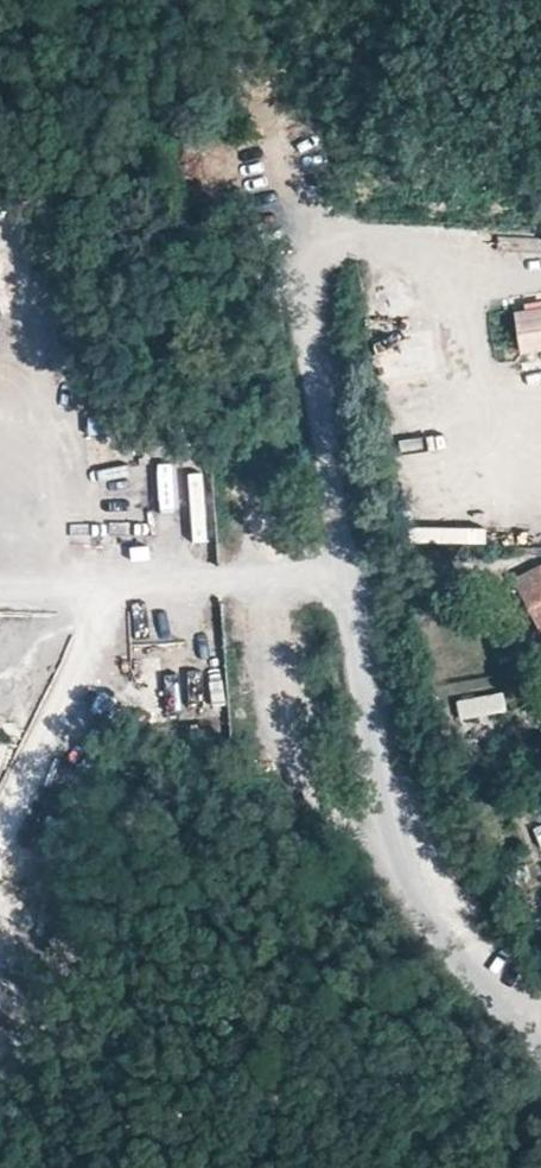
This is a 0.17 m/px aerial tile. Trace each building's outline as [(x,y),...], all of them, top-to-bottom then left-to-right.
[(519,314),(525,355),(540,353),(540,311),(519,314)] [(516,581),(540,629),(540,569),(516,581)] [(188,714),(189,642),(162,642),(162,667),(146,666),(146,714),(188,714)] [(209,671),(207,722),(228,723),(231,672),(209,671)] [(505,692),(458,702),(462,722),(509,712),(505,692)] [(21,705),(12,739),(26,743),(35,709),(21,705)] [(527,781),(540,807),(540,773),(527,781)] [(23,849),(8,889),(25,896),(40,855),(23,849)]
